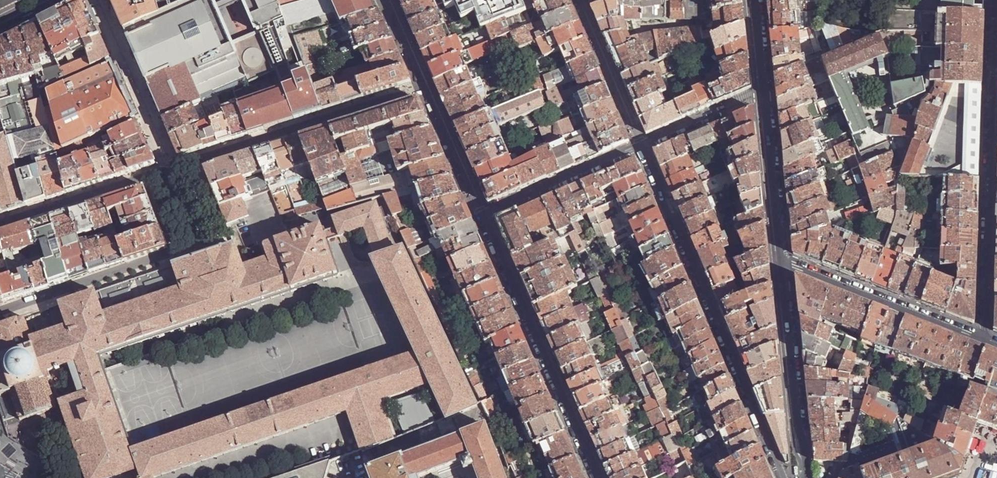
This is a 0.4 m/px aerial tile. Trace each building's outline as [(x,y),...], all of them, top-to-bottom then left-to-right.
[(66,8),(83,45),(100,37),(84,0),(81,0),(78,2),(66,8)] [(152,0),(112,0),(111,0),(119,18),(124,30),(158,16),(152,0)] [(130,44),(139,63),(145,77),(153,96),(156,104),(160,112),(164,120),(217,97),(249,82),(276,71),(290,65),(274,23),(265,27),(255,0),(243,0),(256,31),(254,31),(234,39),(231,34),(216,0),(194,0),(193,0),(170,10),(158,16),(124,30),(130,44)] [(167,0),(152,0),(158,16),(170,10),(167,0)] [(170,10),(193,0),(167,0),(170,10)] [(265,27),(274,23),(285,19),(277,0),(255,0),(265,27)] [(281,9),(285,19),(274,23),(290,65),(276,71),(283,89),(295,120),(316,113),(323,111),(314,87),(312,81),(307,67),(301,52),(295,37),(320,30),(327,28),(380,12),(375,0),(311,0),(281,9)] [(281,9),(311,0),(277,0),(281,9)] [(400,3),(403,10),(426,0),(399,0),(400,3)] [(438,12),(436,6),(433,0),(426,0),(403,10),(408,20),(410,24),(438,12)] [(444,3),(446,9),(455,5),(456,5),(455,2),(453,0),(446,0),(443,1),(444,3)] [(453,0),(455,2),(456,5),(455,5),(461,20),(470,16),(475,14),(481,29),(486,27),(505,19),(526,10),(521,0),(453,0)] [(526,10),(551,0),(521,0),(526,10)] [(526,10),(532,25),(541,21),(572,8),(569,0),(551,0),(526,10)] [(666,19),(665,1),(670,0),(670,19),(696,19),(699,19),(699,14),(697,0),(614,0),(592,7),(596,16),(613,57),(618,68),(621,76),(647,65),(649,64),(656,61),(671,55),(676,52),(680,50),(703,41),(701,33),(701,28),(697,28),(669,32),(654,33),(629,38),(626,32),(623,19),(666,19)] [(712,12),(742,6),(741,0),(710,0),(712,12)] [(941,12),(984,14),(984,10),(984,6),(975,6),(975,0),(942,0),(941,12)] [(769,11),(769,15),(796,13),(795,1),(768,3),(769,11)] [(808,2),(801,1),(802,13),(803,13),(820,12),(822,2),(808,2)] [(712,12),(714,31),(701,33),(703,41),(711,37),(744,22),(743,14),(742,6),(712,12)] [(38,22),(56,62),(66,57),(82,49),(84,48),(83,45),(66,8),(64,9),(48,17),(38,22)] [(541,21),(532,25),(511,34),(516,49),(516,50),(518,49),(524,47),(526,46),(578,23),(574,14),(572,8),(541,21)] [(532,25),(526,10),(505,19),(511,34),(532,25)] [(922,11),(887,10),(886,31),(886,32),(913,32),(921,31),(922,31),(922,15),(922,11)] [(351,37),(386,26),(382,16),(380,12),(327,28),(328,33),(344,28),(347,35),(338,37),(340,40),(351,37)] [(416,39),(445,27),(438,12),(410,24),(414,34),(416,39)] [(820,12),(803,13),(802,13),(796,13),(798,29),(798,31),(807,28),(813,26),(817,25),(820,12)] [(982,86),(984,14),(941,12),(937,12),(937,18),(936,48),(943,48),(947,49),(946,79),(946,84),(946,85),(953,85),(965,85),(982,86)] [(770,26),(771,32),(798,29),(796,13),(769,15),(770,26)] [(475,14),(470,16),(476,31),(481,29),(475,14)] [(505,19),(486,27),(492,42),(511,34),(505,19)] [(27,28),(23,29),(36,75),(40,88),(40,90),(45,88),(63,80),(56,62),(38,22),(34,24),(27,28)] [(744,29),(744,22),(711,37),(716,52),(746,39),(744,29)] [(578,23),(526,46),(529,48),(536,45),(536,43),(538,43),(544,57),(559,50),(585,39),(581,29),(578,23)] [(832,50),(851,42),(846,29),(822,25),(832,50)] [(389,31),(386,26),(351,37),(353,46),(341,50),(343,56),(362,50),(393,40),(389,31)] [(814,53),(822,50),(813,26),(807,28),(810,42),(813,53),(814,53)] [(422,53),(451,41),(445,27),(416,39),(420,47),(422,53)] [(476,31),(451,41),(422,53),(426,61),(429,68),(492,42),(486,27),(481,29),(476,31)] [(798,31),(799,43),(810,42),(807,28),(798,31)] [(17,33),(9,36),(22,79),(36,75),(23,29),(17,33)] [(771,38),(772,46),(799,43),(798,31),(798,29),(771,32),(771,38)] [(310,49),(322,45),(324,45),(320,30),(295,37),(301,52),(310,49)] [(868,131),(845,73),(887,54),(889,54),(880,35),(879,35),(878,32),(863,38),(851,42),(832,50),(832,51),(821,56),(829,78),(830,80),(841,108),(848,127),(850,132),(852,137),(868,131)] [(464,65),(496,52),(498,56),(512,51),(516,49),(511,34),(492,42),(429,68),(433,77),(435,82),(466,69),(464,65)] [(22,79),(9,36),(4,39),(0,41),(0,86),(3,85),(8,83),(22,79)] [(100,37),(83,45),(84,48),(91,67),(109,59),(104,47),(100,37)] [(585,39),(559,50),(566,66),(592,55),(588,47),(585,39)] [(746,39),(716,52),(721,67),(747,55),(746,46),(746,39)] [(393,40),(362,50),(367,62),(367,64),(399,54),(395,46),(393,40)] [(799,43),(801,56),(813,53),(810,42),(799,43)] [(773,52),(774,61),(801,56),(799,43),(772,46),(773,52)] [(84,48),(82,49),(82,53),(67,59),(66,57),(56,62),(63,80),(75,74),(91,67),(84,48)] [(931,79),(946,79),(947,49),(943,48),(942,70),(931,70),(931,79)] [(82,49),(66,57),(67,59),(82,53),(82,49)] [(315,64),(313,58),(313,59),(311,58),(310,56),(312,55),(310,49),(301,52),(307,67),(315,64)] [(518,65),(526,62),(521,52),(518,49),(516,50),(516,49),(512,51),(518,65)] [(680,50),(676,52),(682,66),(682,67),(686,65),(680,50)] [(775,76),(802,64),(807,62),(821,56),(823,55),(822,50),(814,53),(813,53),(801,56),(774,61),(774,64),(775,72),(775,76)] [(496,52),(464,65),(466,69),(482,63),(498,56),(496,52)] [(676,52),(671,55),(677,69),(682,66),(676,52)] [(399,54),(367,64),(352,69),(332,75),(334,81),(337,90),(358,83),(405,69),(401,60),(399,54)] [(592,55),(566,66),(546,75),(543,76),(546,88),(547,91),(575,80),(599,70),(594,60),(592,55)] [(721,67),(722,72),(706,77),(708,84),(710,88),(711,87),(749,72),(748,63),(747,55),(721,67)] [(829,78),(821,56),(807,62),(809,68),(812,77),(814,76),(817,84),(829,78)] [(656,61),(649,64),(655,78),(659,77),(662,75),(656,61)] [(115,71),(112,64),(77,79),(48,93),(50,103),(63,150),(81,142),(95,136),(126,122),(135,118),(128,102),(115,71)] [(315,64),(307,67),(312,81),(321,79),(315,64)] [(627,90),(655,78),(649,64),(647,65),(621,76),(625,86),(627,90)] [(777,94),(778,100),(805,88),(803,81),(808,79),(803,67),(802,64),(775,76),(776,83),(777,94)] [(682,66),(677,69),(683,84),(689,82),(688,81),(682,67),(682,66)] [(408,75),(405,69),(358,83),(363,98),(366,97),(382,92),(399,87),(411,83),(408,75)] [(441,97),(473,84),(466,69),(435,82),(439,91),(441,97)] [(599,70),(575,80),(582,94),(605,85),(601,76),(599,70)] [(750,79),(749,72),(711,87),(713,92),(709,94),(713,104),(726,98),(750,88),(750,79)] [(63,80),(45,88),(48,93),(77,79),(75,74),(63,80)] [(22,79),(25,93),(40,88),(36,75),(22,79)] [(537,75),(529,78),(536,92),(539,91),(543,89),(537,75)] [(632,101),(634,106),(661,94),(666,92),(659,77),(655,78),(627,90),(632,101)] [(706,85),(698,88),(694,78),(688,81),(689,82),(694,95),(700,110),(708,106),(713,104),(709,94),(707,89),(706,85)] [(22,79),(8,83),(10,89),(10,91),(12,97),(25,94),(25,93),(22,79)] [(923,79),(892,86),(895,106),(895,107),(926,93),(923,79)] [(575,80),(547,91),(551,104),(552,107),(556,105),(566,101),(582,94),(575,80)] [(336,107),(342,105),(337,90),(334,81),(314,87),(323,111),(336,107)] [(479,99),(487,96),(480,81),(473,84),(441,97),(446,106),(448,112),(479,99)] [(679,86),(685,100),(694,95),(689,82),(683,84),(679,86)] [(354,101),(363,98),(358,83),(337,90),(342,105),(354,101)] [(946,84),(937,83),(933,91),(930,96),(929,96),(926,96),(922,101),(921,101),(915,116),(910,116),(907,105),(892,112),(892,116),(891,137),(900,137),(901,141),(892,142),(893,145),(895,152),(897,152),(902,161),(901,167),(898,176),(898,177),(907,177),(919,177),(953,85),(946,85),(946,84)] [(810,87),(816,101),(823,98),(817,84),(810,87)] [(9,98),(7,92),(10,91),(10,89),(5,90),(3,85),(0,86),(3,94),(0,95),(0,100),(9,98)] [(607,90),(605,85),(582,94),(566,101),(572,115),(581,111),(611,99),(607,90)] [(944,179),(979,180),(980,156),(981,110),(982,86),(965,85),(963,175),(937,174),(936,178),(944,179)] [(779,108),(779,117),(816,101),(810,87),(805,88),(778,100),(779,108)] [(40,88),(25,93),(25,94),(36,132),(29,133),(37,162),(58,156),(44,105),(40,90),(40,88)] [(50,103),(48,93),(45,88),(40,90),(44,105),(50,103)] [(290,122),(295,120),(283,89),(268,94),(280,125),(290,122)] [(461,141),(496,127),(534,111),(546,106),(539,91),(536,92),(485,114),(455,126),(459,135),(461,141)] [(0,100),(0,113),(6,134),(7,138),(29,133),(36,132),(25,94),(12,97),(9,98),(0,100)] [(268,94),(253,99),(265,129),(273,127),(280,125),(268,94)] [(667,108),(661,94),(634,106),(637,114),(640,120),(667,108)] [(700,110),(694,95),(685,100),(675,104),(681,118),(691,114),(700,110)] [(217,97),(164,120),(168,130),(171,137),(191,128),(221,114),(223,113),(222,110),(217,97)] [(781,134),(811,121),(816,120),(821,117),(820,115),(830,110),(825,97),(823,98),(816,101),(779,117),(780,125),(781,134)] [(253,99),(238,104),(249,135),(259,131),(265,129),(253,99)] [(455,126),(485,114),(479,99),(448,112),(452,121),(455,126)] [(611,99),(581,111),(587,126),(617,114),(613,105),(611,99)] [(393,124),(425,114),(422,108),(419,100),(390,109),(364,117),(350,122),(339,125),(330,128),(335,142),(343,140),(365,133),(393,124)] [(84,147),(81,142),(63,150),(50,103),(44,105),(58,156),(59,159),(72,153),(84,147)] [(238,104),(222,110),(223,113),(233,140),(243,136),(249,135),(238,104)] [(681,118),(675,104),(673,105),(670,106),(667,108),(640,120),(643,127),(645,134),(656,129),(681,118)] [(556,105),(552,107),(552,108),(555,119),(555,120),(554,122),(557,121),(561,119),(556,105)] [(546,106),(534,111),(540,126),(551,121),(546,106)] [(733,144),(738,142),(739,144),(741,148),(757,139),(755,122),(754,107),(735,115),(742,130),(735,133),(738,140),(737,141),(732,143),(732,144),(733,144)] [(837,110),(844,129),(848,127),(841,108),(837,110)] [(227,142),(233,140),(223,113),(221,114),(222,117),(211,122),(219,144),(227,142)] [(393,124),(398,139),(431,129),(430,125),(427,118),(425,114),(393,124)] [(617,114),(587,126),(593,140),(623,127),(619,120),(617,114)] [(725,119),(721,121),(732,143),(737,141),(738,140),(735,133),(742,130),(735,115),(729,117),(725,119)] [(538,127),(544,142),(546,141),(550,140),(549,137),(551,121),(540,126),(538,127)] [(557,121),(554,122),(552,129),(556,139),(562,136),(564,136),(557,121)] [(733,146),(732,144),(732,143),(721,121),(713,125),(709,126),(717,143),(723,157),(728,155),(735,151),(733,146)] [(782,142),(783,153),(818,140),(812,124),(811,121),(781,134),(782,142)] [(126,122),(95,136),(97,138),(99,137),(127,124),(126,122)] [(214,146),(219,144),(211,122),(197,129),(204,149),(214,146)] [(137,123),(109,136),(115,150),(144,137),(140,130),(137,123)] [(398,139),(393,124),(365,133),(369,148),(390,142),(398,139)] [(583,144),(593,140),(587,126),(564,136),(562,136),(563,138),(568,151),(583,144)] [(692,147),(695,153),(712,145),(717,143),(709,126),(696,132),(687,136),(692,147)] [(496,127),(461,141),(465,150),(468,156),(503,141),(496,127)] [(625,133),(623,127),(593,140),(583,144),(589,159),(595,156),(605,152),(618,146),(628,141),(625,133)] [(179,157),(204,149),(197,129),(192,130),(191,128),(171,137),(172,141),(177,152),(179,157)] [(313,133),(299,137),(309,163),(312,171),(317,183),(346,173),(340,157),(335,142),(330,128),(313,133)] [(390,142),(392,151),(398,173),(403,171),(410,169),(445,159),(438,143),(431,129),(398,139),(390,142)] [(850,132),(820,144),(818,140),(783,153),(784,158),(784,165),(785,168),(812,157),(815,156),(826,151),(835,148),(851,141),(854,140),(852,137),(850,132)] [(16,169),(37,163),(37,162),(29,133),(7,138),(16,169)] [(369,148),(365,133),(343,140),(347,155),(356,152),(369,148)] [(2,214),(15,209),(27,205),(17,173),(16,169),(7,138),(6,134),(0,136),(0,209),(2,214)] [(115,150),(109,136),(100,140),(104,147),(107,154),(112,151),(115,150)] [(659,162),(661,168),(689,155),(687,151),(692,147),(687,136),(654,151),(659,162)] [(116,162),(124,159),(125,160),(126,160),(149,150),(146,142),(144,137),(115,150),(112,151),(116,162)] [(291,140),(285,142),(295,168),(309,163),(299,137),(291,140)] [(568,168),(574,165),(568,151),(563,138),(548,145),(560,171),(568,168)] [(730,172),(734,169),(759,155),(758,145),(757,139),(741,148),(739,149),(735,151),(728,155),(730,160),(725,162),(729,171),(730,172)] [(100,140),(86,146),(89,154),(104,147),(100,140)] [(475,171),(510,156),(503,141),(468,156),(472,165),(475,171)] [(835,148),(840,160),(847,157),(856,154),(851,141),(841,145),(835,148)] [(281,173),(295,168),(285,142),(277,145),(271,147),(281,173)] [(392,151),(390,142),(369,148),(356,152),(359,161),(376,156),(392,151)] [(893,145),(892,142),(891,142),(859,156),(863,165),(892,154),(895,152),(893,145)] [(717,143),(712,145),(718,159),(720,159),(723,157),(717,143)] [(589,159),(583,144),(568,151),(574,165),(582,162),(589,159)] [(533,150),(534,151),(539,163),(547,177),(554,174),(560,171),(548,145),(536,150),(535,148),(533,150)] [(84,147),(72,153),(74,159),(89,154),(86,146),(84,147)] [(110,179),(117,177),(112,164),(107,154),(104,147),(89,154),(100,182),(110,179)] [(267,183),(282,177),(281,173),(271,147),(261,150),(255,152),(264,176),(267,183)] [(531,147),(526,149),(530,159),(513,166),(516,173),(539,163),(534,151),(533,150),(531,147)] [(835,148),(826,151),(831,164),(840,160),(835,148)] [(151,155),(149,150),(126,160),(131,172),(154,165),(155,163),(151,155)] [(116,162),(112,151),(107,154),(112,164),(124,159),(116,162)] [(264,176),(255,152),(243,155),(234,158),(243,178),(243,177),(245,177),(247,180),(264,176)] [(359,161),(356,152),(347,155),(340,157),(346,173),(351,186),(367,181),(359,161)] [(77,190),(83,187),(74,159),(72,153),(59,159),(67,193),(77,190)] [(100,182),(89,154),(74,159),(83,187),(92,185),(100,182)] [(856,154),(847,157),(852,170),(860,167),(856,154)] [(897,169),(892,154),(863,165),(860,167),(866,183),(897,170),(897,169)] [(665,177),(667,181),(695,169),(689,155),(661,168),(665,177)] [(759,163),(759,155),(734,169),(741,182),(761,174),(759,163)] [(58,156),(37,162),(37,163),(38,167),(47,199),(59,195),(67,193),(59,159),(58,156)] [(359,161),(367,181),(383,177),(376,156),(359,161)] [(481,187),(516,173),(513,166),(510,156),(475,171),(479,181),(481,187)] [(723,157),(720,159),(726,172),(729,171),(725,162),(723,157)] [(786,178),(786,183),(816,170),(813,160),(812,157),(785,168),(786,178)] [(208,180),(211,188),(243,178),(234,158),(204,168),(208,180)] [(126,174),(131,172),(126,160),(125,160),(124,159),(112,164),(117,177),(126,174)] [(445,159),(410,169),(416,188),(453,178),(448,167),(445,159)] [(637,159),(608,171),(614,185),(643,172),(640,164),(637,159)] [(16,169),(17,173),(38,167),(37,163),(16,169)] [(309,163),(295,168),(298,175),(298,176),(312,171),(309,163)] [(547,177),(539,163),(516,173),(481,187),(488,203),(519,190),(547,177)] [(704,172),(702,166),(695,169),(667,181),(671,190),(673,196),(700,183),(697,175),(704,172)] [(40,201),(47,199),(38,167),(17,173),(27,205),(40,201)] [(816,170),(818,179),(826,176),(823,167),(816,170)] [(857,185),(863,198),(869,195),(866,183),(860,167),(852,170),(851,170),(857,185)] [(866,183),(869,195),(889,190),(888,185),(898,182),(898,177),(898,176),(901,167),(897,169),(897,170),(866,183)] [(298,175),(295,168),(281,173),(282,177),(285,183),(286,186),(300,181),(298,176),(298,175)] [(416,188),(410,169),(403,171),(409,190),(416,188)] [(787,192),(788,197),(817,185),(819,184),(819,182),(818,179),(816,170),(786,183),(787,192)] [(851,170),(843,174),(849,188),(852,187),(857,185),(851,170)] [(409,190),(403,171),(398,173),(383,177),(367,181),(351,186),(352,190),(357,204),(384,197),(395,193),(409,190)] [(600,174),(595,177),(601,190),(613,185),(614,185),(608,171),(600,174)] [(726,172),(722,174),(728,189),(732,187),(736,186),(730,172),(729,171),(726,172)] [(613,185),(616,190),(619,199),(649,186),(645,177),(643,172),(614,185),(613,185)] [(351,186),(346,173),(317,183),(323,200),(352,190),(351,186)] [(738,191),(742,200),(762,191),(761,181),(761,174),(741,182),(742,190),(738,191)] [(245,177),(243,177),(250,197),(270,191),(269,189),(267,183),(264,176),(247,180),(245,177)] [(250,197),(243,177),(243,178),(211,188),(216,198),(219,208),(227,205),(245,199),(250,197)] [(285,183),(282,177),(267,183),(269,189),(285,183)] [(586,181),(581,183),(591,205),(605,199),(603,196),(601,190),(595,177),(586,181)] [(897,194),(906,194),(907,177),(898,177),(898,182),(897,188),(897,194)] [(456,185),(453,178),(416,188),(422,207),(461,195),(456,185)] [(979,186),(979,180),(944,179),(943,196),(979,197),(979,186)] [(708,198),(714,195),(707,180),(700,183),(708,198)] [(582,217),(588,214),(594,211),(591,205),(581,183),(574,186),(569,188),(582,217)] [(677,204),(680,211),(707,199),(708,198),(700,183),(673,196),(677,204)] [(613,185),(601,190),(603,196),(616,190),(613,185)] [(789,207),(789,212),(824,198),(817,185),(788,197),(789,207)] [(852,187),(857,201),(863,198),(857,185),(852,187)] [(621,202),(625,212),(654,198),(650,189),(649,186),(619,199),(621,202)] [(732,187),(738,201),(741,200),(742,200),(738,191),(736,186),(732,187)] [(104,200),(109,212),(118,209),(149,198),(144,187),(122,194),(104,200)] [(422,207),(416,188),(409,190),(395,193),(402,213),(404,212),(416,209),(422,207)] [(563,191),(557,194),(571,222),(573,226),(576,232),(585,250),(595,245),(582,217),(569,188),(563,191)] [(874,208),(875,212),(881,211),(895,206),(897,194),(897,188),(889,190),(869,195),(874,208)] [(352,190),(323,200),(324,202),(327,209),(328,211),(330,211),(351,205),(357,204),(352,190)] [(763,198),(762,191),(742,200),(741,200),(748,215),(764,208),(763,198)] [(384,197),(393,216),(402,213),(395,193),(384,197)] [(549,197),(543,200),(555,226),(561,238),(570,234),(576,232),(573,226),(571,222),(557,194),(549,197)] [(905,209),(906,194),(897,194),(895,206),(896,206),(898,212),(905,212),(905,209)] [(463,200),(461,195),(422,207),(428,222),(465,206),(463,200)] [(824,198),(830,212),(836,209),(830,196),(828,196),(824,198)] [(943,202),(943,214),(978,215),(978,203),(979,197),(943,196),(943,202)] [(151,204),(149,198),(118,209),(123,224),(154,213),(151,204)] [(655,201),(654,198),(625,212),(631,224),(659,210),(655,201)] [(790,223),(791,228),(826,214),(830,212),(824,198),(789,212),(790,223)] [(227,227),(252,218),(245,199),(227,205),(219,208),(227,227)] [(605,199),(591,205),(594,211),(601,207),(607,204),(605,199)] [(601,207),(603,210),(621,202),(619,199),(607,204),(601,207)] [(683,220),(685,225),(713,212),(707,199),(680,211),(683,220)] [(114,227),(109,212),(104,200),(94,203),(87,205),(96,236),(114,230),(114,227)] [(517,211),(525,229),(538,223),(542,231),(555,226),(543,200),(530,206),(517,211)] [(738,201),(735,203),(742,218),(748,215),(741,200),(738,201)] [(310,206),(312,212),(327,209),(324,202),(310,206)] [(377,203),(332,218),(336,228),(339,237),(364,228),(375,259),(394,252),(377,203)] [(80,208),(69,211),(77,237),(86,234),(88,239),(96,236),(87,205),(80,208)] [(353,211),(351,205),(330,211),(332,218),(353,211)] [(310,206),(295,210),(296,213),(297,216),(312,212),(310,206)] [(428,222),(434,237),(438,235),(472,221),(467,210),(465,206),(428,222)] [(881,211),(879,217),(895,224),(897,218),(897,215),(898,212),(896,206),(895,206),(881,211)] [(428,222),(422,207),(416,209),(423,224),(428,222)] [(601,207),(594,211),(598,221),(599,223),(599,224),(606,221),(607,220),(603,210),(601,207)] [(734,221),(740,235),(766,223),(765,213),(764,208),(748,215),(742,218),(734,221)] [(860,217),(864,216),(863,212),(861,208),(846,214),(849,221),(852,220),(860,217)] [(297,216),(296,213),(295,210),(279,214),(282,220),(283,223),(298,219),(298,218),(297,216)] [(659,210),(631,224),(637,237),(665,222),(661,214),(659,210)] [(66,252),(81,247),(81,246),(79,242),(78,239),(77,237),(69,211),(59,214),(51,217),(61,249),(65,248),(66,252)] [(506,242),(514,259),(534,250),(525,229),(517,211),(496,220),(506,242)] [(588,214),(593,224),(598,221),(594,211),(588,214)] [(860,217),(859,220),(875,226),(879,217),(881,211),(875,212),(864,216),(860,217)] [(404,212),(402,213),(393,216),(401,233),(410,230),(404,212)] [(617,215),(623,228),(631,224),(625,212),(617,215)] [(690,235),(692,240),(719,228),(720,227),(714,215),(713,212),(685,225),(690,235)] [(895,224),(893,230),(910,236),(911,231),(911,230),(915,213),(912,212),(905,212),(898,212),(897,215),(897,218),(895,224)] [(157,220),(154,213),(123,224),(114,227),(114,230),(119,243),(160,227),(157,220)] [(920,230),(924,230),(924,217),(921,217),(921,213),(915,213),(911,230),(916,230),(920,230)] [(792,235),(792,239),(830,227),(826,214),(791,228),(792,235)] [(940,229),(942,229),(942,231),(977,232),(978,222),(978,215),(943,214),(943,221),(940,221),(938,223),(938,228),(940,229)] [(607,220),(606,221),(612,234),(623,228),(617,215),(607,220)] [(32,223),(44,263),(51,287),(62,283),(70,280),(61,249),(51,217),(32,223)] [(474,226),(472,221),(438,235),(444,248),(460,240),(462,245),(479,236),(474,226)] [(609,236),(612,234),(606,221),(599,224),(605,237),(609,236)] [(665,222),(637,237),(642,250),(670,235),(666,226),(665,222)] [(10,274),(11,274),(18,271),(28,268),(35,266),(44,263),(32,223),(27,225),(9,230),(0,233),(0,242),(3,251),(10,274)] [(542,231),(538,223),(525,229),(534,250),(547,244),(542,231)] [(599,223),(595,226),(591,227),(599,245),(607,242),(605,237),(599,224),(599,223)] [(740,235),(736,237),(739,244),(743,254),(741,255),(743,259),(768,250),(767,235),(766,223),(740,235)] [(631,224),(623,228),(629,241),(637,237),(631,224)] [(555,226),(542,231),(547,244),(555,241),(561,238),(555,226)] [(97,355),(131,451),(133,450),(105,369),(101,357),(338,276),(339,274),(328,241),(324,231),(324,229),(321,227),(337,273),(291,288),(97,355)] [(163,236),(160,227),(119,243),(125,262),(148,254),(164,248),(167,247),(163,236)] [(265,247),(270,259),(280,255),(291,288),(337,273),(321,227),(265,247)] [(830,227),(792,239),(794,254),(810,260),(823,265),(836,233),(831,232),(830,227)] [(339,237),(336,228),(324,231),(328,241),(339,237)] [(698,254),(724,242),(719,228),(692,240),(696,249),(698,254)] [(852,238),(854,234),(838,228),(837,229),(836,232),(852,238)] [(118,264),(125,262),(119,243),(114,230),(96,236),(98,240),(108,267),(118,264)] [(401,233),(409,249),(415,246),(416,245),(410,230),(401,233)] [(915,248),(916,230),(911,230),(911,231),(910,236),(905,245),(904,247),(905,247),(915,248)] [(942,231),(941,248),(977,250),(977,239),(977,232),(942,231)] [(576,232),(570,234),(579,253),(585,250),(576,232)] [(833,269),(840,272),(852,238),(836,232),(836,233),(823,265),(833,269)] [(444,248),(438,235),(434,237),(429,239),(432,245),(418,252),(420,258),(444,248)] [(673,243),(670,235),(642,250),(648,263),(676,248),(673,243)] [(445,252),(449,261),(483,247),(480,240),(479,236),(462,245),(460,240),(444,248),(445,252)] [(611,251),(615,249),(609,236),(605,237),(607,242),(611,251)] [(637,253),(642,250),(637,237),(629,241),(624,244),(627,250),(632,249),(635,254),(637,253)] [(729,265),(735,263),(743,259),(741,255),(728,260),(724,250),(739,244),(736,237),(724,242),(698,254),(703,266),(706,274),(729,265)] [(852,238),(840,272),(849,275),(856,278),(868,245),(852,238)] [(871,239),(868,245),(885,251),(887,245),(871,239)] [(88,242),(82,242),(82,241),(79,242),(81,246),(81,247),(90,273),(99,270),(108,267),(98,240),(89,243),(88,242)] [(518,269),(522,278),(563,260),(555,241),(547,244),(534,250),(514,259),(518,269)] [(868,245),(856,278),(865,281),(872,284),(885,251),(868,245)] [(899,245),(895,255),(901,257),(904,249),(905,247),(904,247),(903,246),(899,245)] [(131,451),(97,355),(291,288),(280,255),(270,259),(242,268),(234,246),(223,250),(222,249),(206,255),(194,259),(194,260),(174,266),(182,289),(104,315),(96,293),(60,305),(60,306),(67,328),(57,331),(31,340),(30,340),(32,345),(42,374),(45,373),(48,372),(72,363),(77,362),(88,394),(83,396),(61,403),(62,406),(87,477),(111,477),(137,469),(131,451)] [(414,260),(420,258),(418,252),(415,246),(409,249),(414,260)] [(90,273),(81,247),(66,252),(65,248),(61,249),(70,280),(82,276),(90,273)] [(486,253),(483,247),(449,261),(457,277),(490,263),(486,253)] [(905,247),(904,249),(920,255),(923,248),(919,248),(915,248),(905,247)] [(620,262),(623,260),(617,248),(615,249),(611,251),(617,263),(620,262)] [(679,256),(676,248),(648,263),(643,266),(651,280),(653,283),(683,266),(679,256)] [(941,248),(941,262),(936,261),(927,259),(930,248),(923,248),(920,255),(919,259),(932,264),(936,266),(941,266),(958,267),(976,267),(977,256),(977,250),(941,248)] [(375,259),(371,260),(416,354),(430,384),(446,417),(477,404),(403,249),(394,252),(375,259)] [(585,250),(579,253),(591,280),(599,276),(587,253),(585,250)] [(648,263),(642,250),(637,253),(642,266),(643,266),(648,263)] [(769,257),(768,250),(743,259),(735,263),(743,277),(770,267),(769,257)] [(10,274),(3,251),(0,252),(0,277),(10,274)] [(885,251),(872,284),(882,288),(889,290),(901,257),(895,255),(885,251)] [(449,261),(445,252),(438,255),(442,264),(449,261)] [(901,257),(889,290),(898,294),(905,296),(917,265),(917,263),(901,257)] [(420,273),(426,271),(420,258),(414,260),(420,273)] [(578,287),(565,259),(563,260),(522,278),(529,294),(535,307),(565,293),(568,291),(571,290),(578,287)] [(623,276),(626,274),(620,262),(617,263),(619,269),(623,276)] [(51,287),(44,263),(35,266),(37,270),(30,272),(36,292),(45,289),(51,287)] [(493,269),(490,263),(457,277),(464,294),(498,280),(493,269)] [(711,285),(713,290),(733,281),(735,280),(729,265),(706,274),(711,285)] [(917,265),(905,296),(915,300),(922,303),(933,274),(934,271),(917,265)] [(174,266),(96,293),(104,315),(182,289),(174,266)] [(653,283),(654,285),(663,300),(691,285),(686,273),(683,266),(653,283)] [(770,267),(743,277),(740,278),(742,282),(744,281),(749,293),(751,293),(772,284),(771,274),(770,267)] [(957,284),(976,285),(976,273),(976,267),(958,267),(958,273),(957,283),(957,284)] [(28,268),(18,271),(20,276),(13,278),(11,274),(10,274),(0,277),(0,287),(5,302),(22,297),(36,292),(30,272),(28,268)] [(600,278),(605,286),(611,283),(623,276),(619,269),(600,278)] [(428,290),(435,287),(427,270),(426,271),(420,273),(428,290)] [(933,274),(922,303),(935,308),(946,312),(957,284),(957,283),(933,274)] [(599,276),(591,280),(599,296),(600,296),(607,292),(605,286),(600,278),(599,276)] [(464,294),(457,277),(451,280),(459,297),(464,294)] [(799,300),(800,317),(819,324),(822,318),(831,290),(797,277),(796,278),(799,300)] [(451,280),(435,287),(443,304),(459,297),(451,280)] [(498,280),(464,294),(471,308),(472,311),(505,296),(500,284),(498,280)] [(717,300),(720,306),(739,298),(733,281),(713,290),(717,300)] [(619,301),(620,300),(611,283),(605,286),(607,292),(613,304),(619,301)] [(772,291),(772,284),(751,293),(749,293),(744,295),(739,298),(720,306),(721,309),(724,316),(726,321),(748,312),(746,307),(754,303),(755,305),(752,306),(753,310),(756,309),(773,302),(772,291)] [(957,284),(946,312),(974,323),(975,322),(975,300),(976,285),(957,284)] [(691,285),(663,300),(661,301),(667,318),(698,301),(693,290),(691,285)] [(436,307),(443,304),(435,287),(428,290),(436,307)] [(840,293),(831,290),(822,318),(842,326),(852,298),(840,293)] [(607,292),(600,296),(608,312),(615,309),(613,304),(607,292)] [(539,317),(542,324),(572,309),(565,293),(535,307),(539,317)] [(508,302),(505,296),(472,311),(479,327),(512,312),(508,302)] [(862,302),(852,298),(842,326),(848,328),(864,334),(873,306),(862,302)] [(619,301),(613,304),(615,309),(622,322),(627,319),(628,319),(619,301)] [(667,318),(661,301),(653,305),(661,322),(667,318)] [(701,308),(698,301),(667,318),(674,335),(680,331),(705,318),(701,308)] [(775,313),(773,302),(756,309),(753,310),(751,311),(761,334),(776,327),(775,313)] [(580,325),(589,321),(586,314),(586,313),(588,312),(586,306),(583,307),(582,307),(581,305),(572,309),(580,325)] [(67,328),(60,306),(50,310),(57,331),(67,328)] [(880,309),(873,306),(864,334),(862,339),(877,345),(889,312),(880,309)] [(448,316),(445,309),(439,312),(442,319),(448,316)] [(546,333),(549,340),(580,325),(572,309),(542,324),(546,333)] [(622,322),(615,309),(608,312),(604,314),(613,331),(623,326),(622,322)] [(515,317),(512,312),(479,327),(486,343),(490,342),(519,328),(515,317)] [(736,345),(757,335),(748,312),(726,321),(732,335),(736,345)] [(896,315),(889,312),(877,345),(894,351),(906,319),(896,315)] [(801,328),(802,335),(825,344),(828,335),(829,332),(830,329),(819,324),(800,317),(801,328)] [(707,321),(705,318),(680,331),(685,343),(710,330),(707,321)] [(1,356),(32,345),(30,340),(31,340),(24,319),(21,320),(20,319),(0,326),(0,356),(1,356)] [(629,339),(635,336),(627,319),(622,322),(623,326),(629,339)] [(921,325),(906,319),(894,351),(926,364),(938,331),(921,325)] [(452,339),(458,336),(450,320),(444,323),(452,339)] [(465,327),(462,320),(456,323),(459,329),(465,327)] [(553,350),(556,357),(585,343),(587,342),(580,325),(549,340),(553,350)] [(629,339),(623,326),(613,331),(615,337),(619,345),(620,344),(630,340),(629,339)] [(739,352),(742,359),(778,344),(777,337),(776,327),(761,334),(757,335),(736,345),(739,352)] [(522,334),(519,328),(490,342),(496,357),(526,344),(522,334)] [(862,339),(864,334),(848,328),(846,335),(861,341),(862,339)] [(712,333),(710,330),(685,343),(690,354),(715,341),(712,333)] [(685,343),(680,331),(674,335),(673,335),(678,347),(685,343)] [(938,331),(926,364),(942,370),(954,338),(946,334),(938,331)] [(828,360),(824,357),(829,345),(825,344),(802,335),(803,346),(804,352),(823,360),(825,360),(828,361),(828,360)] [(838,349),(841,341),(828,335),(825,344),(829,345),(838,349)] [(846,335),(844,335),(841,341),(838,349),(844,351),(841,357),(854,362),(856,356),(861,341),(846,335)] [(465,353),(458,336),(452,339),(459,355),(465,353)] [(635,336),(629,339),(630,340),(636,353),(637,355),(643,352),(635,336)] [(585,343),(588,349),(602,342),(599,337),(587,342),(585,343)] [(963,341),(954,338),(942,370),(958,376),(970,343),(963,341)] [(630,340),(620,344),(626,357),(636,353),(630,340)] [(690,354),(695,366),(720,353),(717,345),(715,341),(690,354)] [(559,363),(562,371),(591,358),(588,349),(585,343),(556,357),(559,363)] [(685,343),(678,347),(683,358),(690,354),(685,343)] [(970,343),(958,376),(974,381),(975,377),(986,350),(976,346),(970,343)] [(526,344),(496,357),(504,373),(533,360),(529,351),(526,344)] [(779,354),(778,344),(742,359),(745,366),(748,373),(779,359),(779,354)] [(10,391),(10,392),(0,395),(0,413),(3,421),(5,426),(28,418),(28,419),(31,418),(31,417),(32,416),(32,417),(35,416),(35,415),(44,412),(44,413),(47,412),(46,412),(48,411),(48,412),(50,411),(50,410),(57,408),(47,378),(44,379),(42,374),(32,345),(1,356),(13,390),(10,391)] [(877,345),(875,350),(892,356),(894,351),(877,345)] [(975,377),(990,383),(992,377),(993,373),(996,375),(996,354),(986,350),(975,377)] [(644,352),(643,352),(637,355),(642,366),(648,363),(650,362),(644,352)] [(805,365),(805,369),(823,370),(823,363),(824,364),(825,360),(823,360),(804,352),(805,365)] [(633,371),(642,366),(637,355),(636,353),(626,357),(633,371)] [(695,366),(696,368),(700,377),(725,364),(722,356),(720,353),(695,366)] [(131,451),(137,469),(141,477),(154,477),(347,412),(380,401),(430,384),(416,354),(296,394),(281,399),(260,407),(245,412),(133,450),(131,451)] [(625,358),(623,354),(603,363),(604,365),(600,366),(602,369),(608,366),(625,358)] [(693,367),(695,366),(690,354),(683,358),(682,359),(686,368),(683,369),(684,372),(693,367)] [(1,356),(0,356),(0,395),(10,392),(10,391),(13,390),(1,356)] [(871,363),(865,360),(864,361),(862,361),(862,359),(856,356),(854,362),(864,366),(869,368),(869,367),(871,363)] [(837,369),(836,371),(834,371),(823,370),(805,369),(806,379),(807,384),(830,385),(829,378),(836,380),(847,380),(847,386),(853,386),(861,387),(865,387),(866,386),(868,378),(867,377),(860,376),(849,373),(854,362),(841,357),(838,366),(837,369)] [(566,380),(568,384),(596,371),(597,371),(591,358),(562,371),(566,380)] [(781,371),(779,359),(748,373),(753,383),(756,391),(781,380),(781,371)] [(533,360),(504,373),(510,390),(541,376),(537,367),(533,360)] [(72,363),(83,396),(88,394),(77,362),(72,363)] [(642,366),(647,377),(654,373),(648,363),(642,366)] [(727,368),(725,364),(700,377),(704,386),(705,389),(730,375),(727,368)] [(612,375),(608,366),(602,369),(597,371),(596,371),(600,381),(612,375)] [(642,366),(633,371),(638,384),(639,384),(648,380),(647,377),(642,366)] [(860,376),(867,377),(871,368),(869,367),(869,368),(864,366),(860,376)] [(466,370),(475,387),(481,384),(482,384),(473,367),(466,370)] [(572,393),(574,398),(602,385),(600,381),(596,371),(568,384),(572,393)] [(648,380),(652,389),(662,383),(657,372),(654,373),(647,377),(648,380)] [(504,373),(497,377),(501,387),(502,386),(505,392),(510,390),(504,373)] [(732,380),(730,375),(705,389),(709,400),(711,403),(736,390),(732,380)] [(544,383),(541,376),(510,390),(518,408),(549,394),(544,383)] [(648,380),(639,384),(646,398),(654,394),(652,389),(648,380)] [(784,405),(781,380),(756,391),(760,400),(766,415),(785,412),(784,405)] [(666,396),(667,395),(662,383),(652,389),(654,394),(657,400),(666,396)] [(481,384),(475,387),(482,402),(482,403),(486,401),(488,400),(481,384)] [(808,393),(809,399),(834,399),(841,399),(847,400),(847,386),(830,385),(807,384),(808,393)] [(581,412),(608,399),(602,385),(574,398),(579,407),(581,412)] [(876,397),(879,391),(866,386),(865,387),(867,388),(863,397),(874,402),(876,397)] [(996,395),(996,390),(989,386),(988,388),(987,391),(996,395)] [(960,415),(977,421),(987,391),(972,387),(969,394),(968,394),(960,415)] [(510,390),(505,392),(513,410),(518,408),(510,390)] [(738,395),(736,390),(711,403),(708,404),(714,417),(742,404),(738,395)] [(932,400),(933,396),(916,390),(915,394),(932,400)] [(994,428),(996,418),(996,395),(987,391),(977,421),(976,423),(977,423),(986,426),(994,428)] [(436,422),(424,394),(404,401),(406,404),(394,409),(405,434),(436,422)] [(552,402),(549,394),(518,408),(526,426),(557,413),(552,402)] [(654,394),(646,398),(648,404),(652,412),(660,407),(657,400),(654,394)] [(672,408),(666,396),(657,400),(660,407),(663,413),(667,410),(672,408)] [(932,400),(947,406),(948,402),(933,396),(932,400)] [(904,456),(910,454),(897,419),(898,418),(874,402),(863,397),(862,400),(860,409),(856,423),(855,430),(851,445),(849,457),(847,463),(842,471),(843,471),(840,477),(864,477),(862,472),(859,465),(875,459),(897,451),(895,445),(856,459),(869,413),(894,428),(904,456)] [(876,397),(874,402),(898,418),(904,422),(906,416),(909,410),(876,397)] [(584,420),(587,425),(614,412),(608,399),(581,412),(584,420)] [(841,399),(834,399),(809,399),(809,406),(809,409),(835,409),(841,409),(841,399)] [(860,409),(862,400),(861,400),(853,400),(851,400),(852,404),(853,409),(860,409)] [(380,401),(347,412),(360,450),(362,450),(363,452),(366,451),(394,439),(380,401)] [(393,405),(394,409),(406,404),(404,401),(393,405)] [(486,401),(482,403),(489,418),(490,420),(490,421),(495,419),(486,401)] [(489,418),(482,403),(482,402),(477,404),(446,417),(436,422),(405,434),(394,439),(366,451),(370,462),(482,420),(489,418)] [(704,423),(714,417),(708,404),(698,409),(704,423)] [(717,426),(720,431),(748,417),(744,408),(742,404),(714,417),(717,426)] [(663,413),(660,407),(652,412),(647,414),(654,427),(661,424),(666,421),(663,413)] [(836,421),(852,422),(853,422),(856,423),(860,409),(853,409),(852,409),(852,414),(838,414),(837,413),(835,413),(835,409),(809,409),(810,416),(811,420),(836,421)] [(976,423),(977,421),(960,415),(945,409),(939,426),(972,438),(974,430),(977,423),(976,423)] [(667,410),(663,413),(666,421),(669,425),(674,423),(667,410)] [(590,433),(593,439),(621,426),(614,412),(587,425),(590,433)] [(785,412),(766,415),(786,463),(790,462),(787,435),(785,412)] [(526,426),(534,444),(537,443),(539,442),(565,432),(560,420),(557,413),(526,426)] [(904,456),(894,428),(869,413),(856,459),(895,445),(897,451),(899,458),(904,456)] [(904,422),(920,433),(925,422),(906,416),(904,422)] [(748,417),(720,431),(726,445),(754,431),(748,417)] [(910,454),(904,456),(899,458),(906,477),(948,477),(960,474),(964,461),(934,442),(920,433),(904,422),(898,418),(897,419),(910,454)] [(839,429),(838,427),(836,427),(836,421),(811,420),(811,426),(812,429),(837,429),(839,429)] [(661,424),(667,437),(673,434),(669,425),(666,421),(661,424)] [(679,437),(683,435),(677,422),(674,423),(669,425),(673,434),(676,439),(679,437)] [(637,428),(639,434),(651,428),(650,425),(647,426),(646,424),(637,428)] [(505,476),(486,425),(400,458),(400,457),(367,470),(370,477),(419,477),(418,477),(462,461),(463,463),(464,465),(468,467),(471,467),(474,466),(478,477),(506,477),(505,476)] [(621,426),(593,439),(596,448),(599,453),(627,440),(621,426)] [(714,434),(720,431),(717,426),(706,431),(710,437),(712,436),(715,435),(714,434)] [(939,426),(934,442),(964,461),(969,448),(972,438),(939,426)] [(812,439),(813,444),(839,445),(839,429),(837,429),(812,429),(812,439)] [(754,431),(726,445),(720,448),(718,449),(695,462),(688,466),(693,476),(694,477),(700,477),(717,469),(760,446),(754,431)] [(720,431),(714,434),(715,435),(712,436),(718,449),(720,448),(726,445),(720,431)] [(539,442),(540,445),(550,466),(576,457),(570,442),(565,432),(539,442)] [(498,438),(506,454),(514,451),(516,450),(508,433),(498,438)] [(667,437),(663,439),(669,453),(673,451),(680,448),(676,439),(673,434),(667,437)] [(679,437),(676,439),(680,448),(686,461),(688,466),(695,462),(689,449),(688,448),(686,450),(679,437)] [(627,440),(599,453),(602,460),(605,467),(632,454),(627,440)] [(815,461),(836,462),(828,477),(840,477),(843,471),(842,471),(847,463),(846,462),(845,459),(843,459),(844,445),(839,445),(813,444),(815,461)] [(760,446),(717,469),(722,477),(732,477),(735,477),(766,460),(762,451),(760,446)] [(680,448),(673,451),(679,465),(686,461),(680,448)] [(506,454),(515,473),(518,477),(524,476),(514,451),(506,454)] [(875,459),(878,466),(899,458),(897,451),(875,459)] [(640,467),(637,460),(634,453),(632,454),(605,467),(608,475),(610,477),(617,477),(640,467)] [(550,466),(555,477),(585,477),(580,466),(576,457),(550,466)] [(640,467),(647,464),(644,457),(637,460),(640,467)] [(327,458),(302,466),(303,469),(296,472),(278,477),(325,477),(329,464),(327,458)] [(899,458),(878,466),(882,477),(906,477),(899,458)] [(766,460),(735,477),(774,477),(771,471),(766,460)] [(673,468),(678,477),(690,477),(693,476),(688,466),(686,461),(679,465),(673,468)] [(862,472),(864,477),(882,477),(878,466),(862,472)] [(640,467),(617,477),(645,477),(640,467)] [(111,477),(141,477),(137,469),(111,477)]
